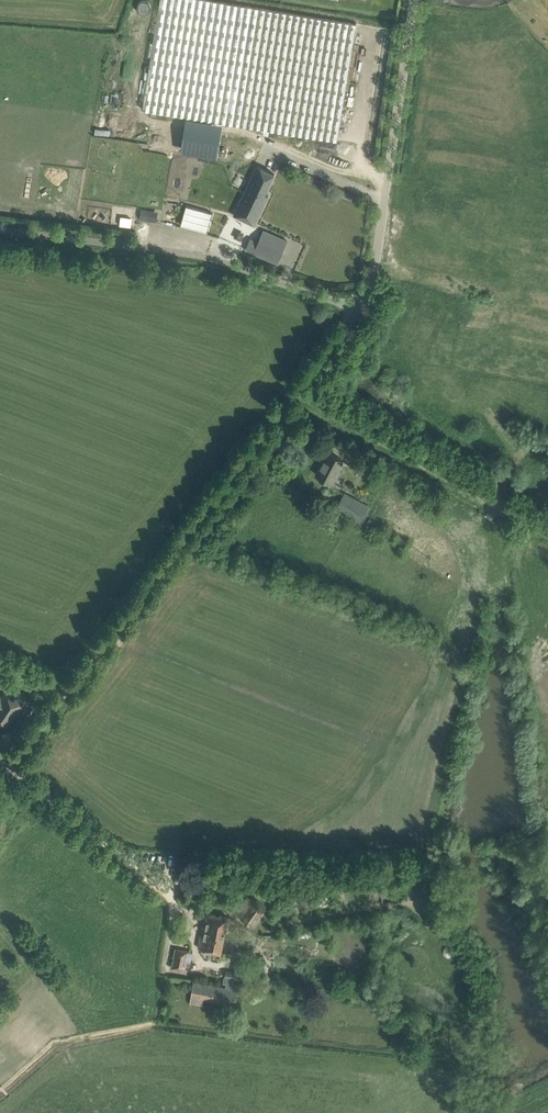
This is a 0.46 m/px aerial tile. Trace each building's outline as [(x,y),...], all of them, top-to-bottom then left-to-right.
[(142,109),(199,119),(239,125),(337,141),(356,24),(210,0),(160,0),(142,109)] [(199,119),(194,152),(233,159),(234,155),(243,157),(245,143),(236,142),(239,125),(199,119)] [(247,186),(246,190),(234,215),(254,224),(268,195),(265,193),(274,174),(257,166),(247,186)] [(129,173),(128,182),(139,184),(140,175),(129,173)] [(160,221),(162,212),(142,207),(140,216),(160,221)] [(287,241),(263,230),(254,252),(277,263),(287,241)] [(327,480),(332,483),(344,460),(329,452),(317,475),(327,480)] [(349,464),(363,472),(368,464),(353,456),(349,464)] [(337,509),(360,522),(369,505),(346,493),(337,509)] [(0,695),(0,721),(6,725),(23,703),(14,697),(12,700),(4,694),(2,697),(0,695)] [(325,891),(337,889),(336,883),(324,884),(325,891)] [(263,891),(265,904),(279,901),(277,889),(263,891)] [(235,912),(253,925),(266,907),(248,894),(235,912)] [(199,947),(221,952),(228,917),(206,913),(199,947)] [(173,968),(185,970),(189,951),(177,949),(173,968)] [(237,1002),(239,987),(205,982),(194,981),(191,996),(203,997),(237,1002)]
